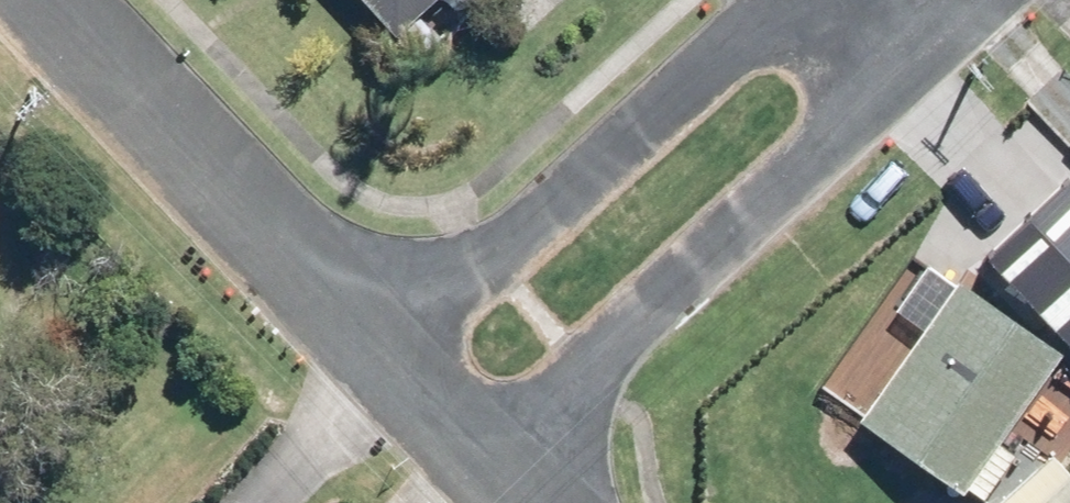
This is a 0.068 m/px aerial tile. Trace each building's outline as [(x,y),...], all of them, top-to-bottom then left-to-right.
[(400,40),(444,0),(364,0),(400,40)] [(990,262),(1069,345),(1069,185),(990,262)] [(861,422),(966,496),(970,490),(987,502),(1019,455),(1002,443),(1065,354),(959,280),(861,422)] [(1053,453),(998,502),(1069,502),(1069,471),(1053,453)]
